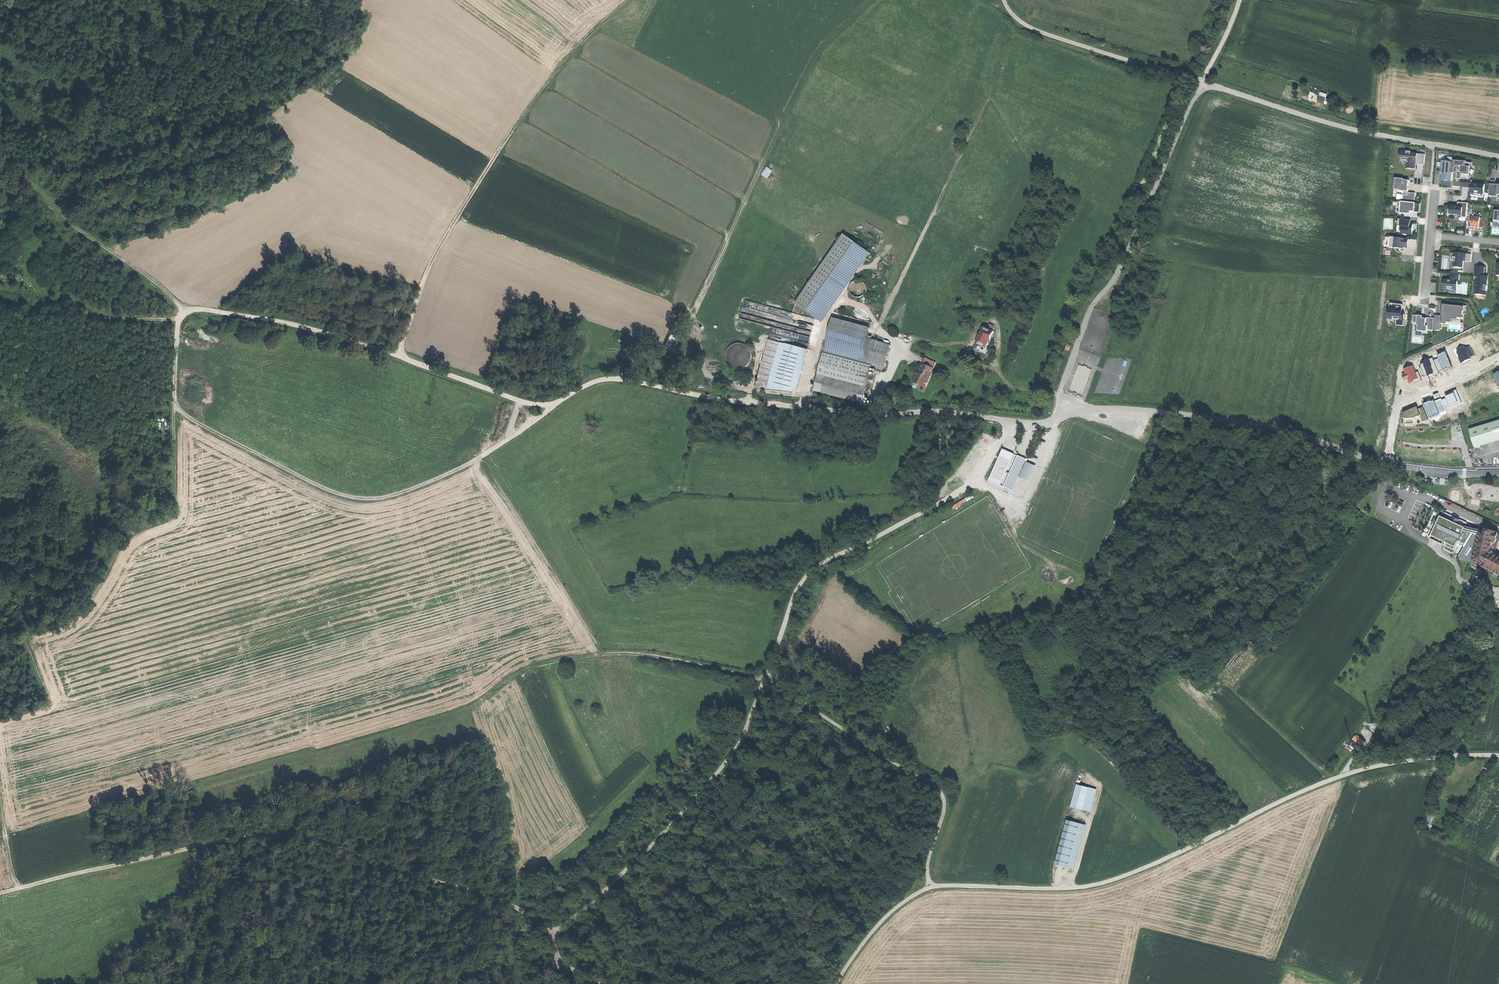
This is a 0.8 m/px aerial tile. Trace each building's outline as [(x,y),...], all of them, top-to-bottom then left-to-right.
[(1412,153),(1401,152),(1401,158),(1406,158),(1406,162),(1408,162),(1408,165),(1410,165),(1410,170),(1416,170),(1417,165),(1417,163),(1426,163),(1426,155),(1412,154),(1412,153)] [(1454,164),(1453,174),(1457,174),(1457,177),(1455,177),(1454,187),(1462,188),(1463,180),(1471,181),(1472,175),(1469,175),(1470,168),(1472,168),(1473,164),(1467,163),(1467,162),(1455,161),(1454,164)] [(1453,174),(1454,164),(1448,163),(1448,162),(1443,162),(1442,170),(1443,170),(1443,174),(1444,174),(1443,181),(1453,182),(1453,174)] [(769,179),(774,171),(768,166),(762,174),(769,179)] [(1405,180),(1397,179),(1396,190),(1399,190),(1398,195),(1404,196),(1408,196),(1408,203),(1415,204),(1416,194),(1409,193),(1410,189),(1408,189),(1409,187),(1410,187),(1410,181),(1405,181),(1405,180)] [(1471,181),(1463,180),(1462,188),(1469,188),(1470,187),(1472,187),(1471,196),(1479,197),(1479,195),(1485,195),(1486,186),(1473,184),(1473,181),(1471,181)] [(1492,181),(1490,197),(1492,198),(1498,198),(1498,199),(1498,200),(1498,186),(1496,186),(1496,182),(1492,181)] [(1415,204),(1408,203),(1404,203),(1399,203),(1399,207),(1402,208),(1401,215),(1409,215),(1409,213),(1412,214),(1412,213),(1421,214),(1422,205),(1415,204)] [(1468,219),(1469,204),(1459,203),(1458,208),(1451,207),(1451,215),(1462,216),(1462,219),(1468,219)] [(1481,218),(1473,218),(1472,228),(1480,229),(1481,218)] [(1411,221),(1399,220),(1399,224),(1403,224),(1402,226),(1402,233),(1407,233),(1407,235),(1413,236),(1414,225),(1411,225),(1411,221)] [(795,304),(822,323),(870,253),(843,235),(795,304)] [(1409,240),(1396,238),(1395,249),(1399,250),(1400,249),(1404,249),(1404,248),(1409,249),(1409,240)] [(1418,241),(1409,240),(1409,249),(1417,249),(1418,241)] [(1472,255),(1459,254),(1459,255),(1457,255),(1455,255),(1452,254),(1451,261),(1455,261),(1454,268),(1464,269),(1464,262),(1471,263),(1472,255)] [(1487,287),(1488,280),(1487,280),(1485,278),(1485,269),(1475,268),(1474,277),(1478,277),(1477,284),(1476,284),(1475,290),(1476,290),(1476,295),(1482,296),(1482,291),(1487,292),(1488,287),(1487,287)] [(1460,275),(1451,275),(1451,282),(1445,282),(1445,281),(1444,291),(1449,292),(1449,293),(1450,293),(1450,290),(1458,291),(1459,283),(1460,275)] [(1443,317),(1435,316),(1435,319),(1434,331),(1440,331),(1443,330),(1443,325),(1448,325),(1448,322),(1451,322),(1451,319),(1457,319),(1457,315),(1463,315),(1464,315),(1464,308),(1446,307),(1446,311),(1444,311),(1443,317)] [(835,312),(834,318),(870,327),(871,322),(835,312)] [(1434,331),(1435,319),(1427,319),(1423,319),(1423,317),(1414,316),(1414,323),(1418,324),(1418,326),(1419,326),(1418,332),(1423,332),(1423,334),(1428,334),(1428,331),(1434,331)] [(834,318),(826,348),(862,358),(867,338),(870,327),(834,318)] [(984,328),(978,344),(987,348),(990,341),(991,341),(994,332),(984,328)] [(891,344),(867,338),(862,358),(861,363),(872,366),(885,369),(891,344)] [(755,388),(795,393),(807,350),(769,340),(755,388)] [(826,348),(825,353),(861,363),(862,358),(826,348)] [(825,353),(822,363),(870,376),(872,366),(861,363),(825,353)] [(921,384),(926,387),(933,373),(932,372),(937,363),(927,358),(924,364),(925,364),(921,373),(919,372),(916,380),(921,383),(921,384)] [(820,373),(868,385),(870,376),(822,363),(820,373)] [(822,389),(858,398),(862,386),(825,377),(822,389)] [(1475,447),(1498,440),(1498,421),(1470,430),(1475,447)] [(1026,460),(1018,456),(1004,487),(1012,491),(1018,477),(1024,463),(1026,460)] [(1035,468),(1024,463),(1018,477),(1029,482),(1035,468)] [(1004,478),(1009,465),(1005,464),(1000,477),(1004,478)] [(1473,563),(1474,561),(1470,559),(1484,532),(1466,528),(1441,517),(1430,540),(1461,554),(1460,558),(1473,565),(1474,564),(1473,563)] [(1498,574),(1498,555),(1496,553),(1495,551),(1495,550),(1498,542),(1498,543),(1498,533),(1493,530),(1492,533),(1485,530),(1484,532),(1470,559),(1474,561),(1484,566),(1487,568),(1498,574)] [(1043,575),(1049,581),(1055,575),(1049,569),(1043,575)] [(1061,580),(1064,586),(1072,582),(1070,576),(1061,580)] [(1353,740),(1359,745),(1363,741),(1357,735),(1353,740)] [(1096,790),(1077,785),(1071,807),(1090,812),(1096,790)] [(1085,826),(1067,821),(1055,865),(1073,869),(1085,826)]
